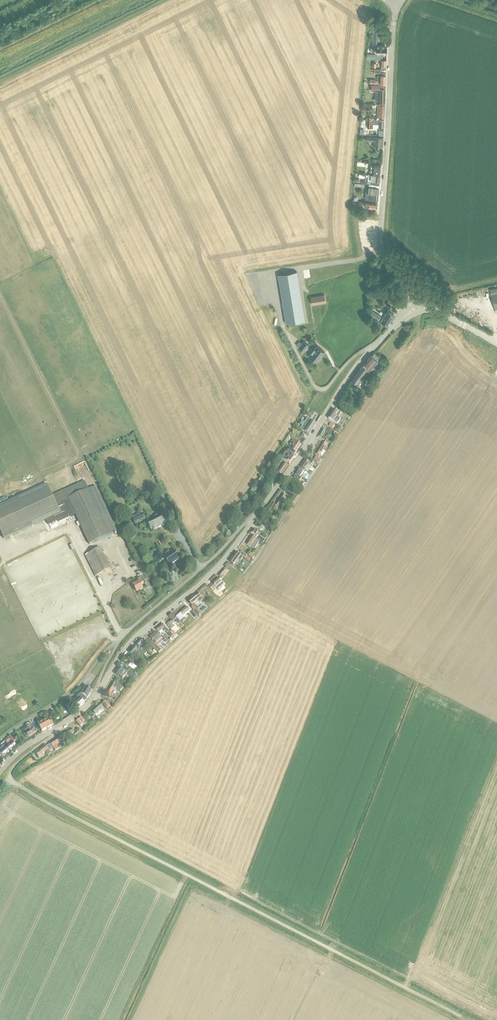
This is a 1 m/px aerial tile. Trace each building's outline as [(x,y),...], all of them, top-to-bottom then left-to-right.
[(377,48),(371,48),(371,52),(387,53),(387,47),(385,47),(385,44),(377,44),(377,48)] [(376,84),(382,84),(386,84),(386,75),(386,73),(382,73),(382,75),(377,75),(377,80),(376,80),(370,79),(370,83),(376,84)] [(386,86),(372,86),(372,91),(376,91),(375,101),(380,101),(380,103),(385,104),(386,86)] [(384,120),(382,120),(368,120),(367,128),(373,128),(373,124),(379,124),(379,127),(384,128),(384,120)] [(383,147),(383,137),(382,137),(374,137),(366,136),(366,141),(374,142),(374,147),(382,147),(383,147)] [(370,164),(369,174),(372,174),(372,175),(380,175),(381,169),(381,165),(370,164)] [(369,174),(368,184),(369,184),(371,184),(378,185),(379,185),(380,181),(380,175),(372,175),(372,174),(369,174)] [(366,190),(366,193),(368,196),(368,199),(371,200),(373,200),(378,200),(378,194),(379,188),(379,185),(378,185),(371,184),(369,184),(369,190),(366,190)] [(305,321),(299,285),(299,283),(297,272),(286,273),(278,275),(286,324),(305,321)] [(311,297),(312,305),(326,302),(325,295),(311,297)] [(395,309),(396,303),(390,301),(388,301),(387,304),(389,304),(389,308),(395,309)] [(370,315),(379,320),(381,316),(372,311),(370,315)] [(381,321),(382,322),(388,326),(394,315),(387,311),(381,321)] [(298,348),(304,352),(309,345),(304,341),(302,343),(300,341),(296,345),(299,347),(298,348)] [(317,346),(309,356),(317,362),(325,352),(317,346)] [(362,366),(365,368),(367,366),(369,368),(367,371),(368,372),(370,369),(372,370),(374,368),(376,365),(377,365),(380,362),(372,355),(364,364),(362,366)] [(356,384),(361,387),(364,383),(359,379),(367,370),(365,368),(362,366),(352,380),(356,384)] [(328,418),(333,421),(337,424),(341,418),(339,418),(338,417),(341,412),(339,410),(338,411),(334,409),(328,418)] [(301,429),(309,434),(316,424),(307,419),(303,425),(301,423),(299,427),(301,429)] [(290,448),(296,452),(301,445),(293,439),(290,444),(291,444),(290,445),(291,446),(289,447),(290,448)] [(325,451),(328,447),(326,446),(327,444),(323,441),(315,453),(319,456),(323,450),(325,451)] [(293,455),(296,452),(290,448),(287,452),(285,451),(280,458),(290,464),(294,457),(294,456),(293,455)] [(305,460),(295,474),(293,473),(292,475),(294,476),(293,478),(299,482),(302,479),(300,477),(305,469),(308,465),(310,466),(311,464),(305,460)] [(278,471),(282,474),(289,465),(284,462),(278,471)] [(69,488),(52,496),(56,505),(69,499),(76,515),(89,544),(117,532),(97,488),(96,486),(92,488),(89,489),(88,488),(85,481),(69,488)] [(0,506),(0,530),(4,539),(46,520),(48,524),(70,514),(71,517),(76,515),(69,499),(56,505),(52,496),(47,485),(40,488),(0,506)] [(282,494),(275,504),(279,507),(284,500),(287,503),(291,497),(284,492),(283,494),(282,494)] [(146,520),(151,531),(173,520),(168,510),(146,520)] [(132,519),(135,524),(146,519),(143,514),(140,515),(140,514),(132,518),(133,519),(132,519)] [(254,536),(263,542),(264,540),(256,534),(258,531),(254,528),(251,533),(255,535),(254,536)] [(250,546),(254,549),(260,541),(255,538),(256,538),(252,535),(246,544),(250,546)] [(85,555),(96,576),(110,569),(100,548),(85,555)] [(165,559),(170,566),(180,559),(174,551),(164,558),(161,554),(155,557),(159,563),(165,559)] [(248,562),(249,562),(251,564),(253,561),(251,559),(247,556),(241,551),(239,554),(237,552),(232,559),(230,562),(233,565),(235,562),(238,559),(241,561),(243,557),(245,558),(245,559),(248,562)] [(225,567),(224,569),(223,568),(218,575),(221,578),(227,572),(227,571),(228,570),(225,567)] [(218,589),(224,584),(219,578),(209,586),(212,590),(216,587),(218,589)] [(141,585),(144,584),(141,579),(138,580),(139,582),(133,585),(137,592),(143,589),(141,585)] [(37,632),(41,639),(102,608),(99,602),(91,610),(83,610),(85,614),(81,614),(78,610),(82,610),(77,608),(84,608),(72,604),(74,603),(70,601),(69,592),(66,592),(64,598),(40,590),(40,592),(47,595),(42,600),(45,601),(42,604),(40,602),(39,605),(49,615),(45,617),(45,622),(46,623),(43,623),(43,629),(37,632)] [(197,600),(199,602),(203,599),(202,598),(200,596),(197,593),(188,601),(192,606),(191,607),(198,615),(201,613),(196,609),(197,608),(194,603),(197,600)] [(183,616),(190,610),(187,607),(176,616),(180,621),(184,617),(183,616)] [(181,628),(184,626),(181,622),(180,623),(172,613),(169,616),(172,619),(166,624),(171,629),(174,626),(172,625),(174,623),(175,624),(176,623),(181,628)] [(165,631),(172,638),(173,639),(174,637),(163,624),(156,629),(159,632),(162,630),(164,632),(165,631)] [(163,640),(159,636),(156,632),(150,637),(153,640),(152,641),(149,644),(152,646),(158,653),(161,650),(157,645),(163,640)] [(141,653),(144,655),(147,652),(142,648),(140,646),(144,643),(140,639),(136,644),(137,644),(135,646),(137,649),(141,653)] [(165,639),(159,645),(163,649),(169,644),(165,639)] [(133,655),(134,653),(138,657),(141,653),(137,649),(134,647),(129,652),(133,655)] [(116,671),(115,673),(118,676),(118,675),(120,676),(122,678),(127,672),(120,667),(116,672),(116,671)] [(129,670),(127,672),(129,673),(131,675),(134,678),(136,675),(129,670)] [(121,687),(113,681),(112,683),(106,693),(110,695),(115,688),(120,692),(122,689),(120,687),(121,687)] [(86,700),(92,690),(86,686),(82,694),(81,693),(77,697),(78,698),(73,702),(74,703),(70,706),(72,709),(77,706),(78,708),(84,703),(84,702),(86,700)] [(92,710),(95,714),(103,707),(100,703),(92,710)] [(82,723),(85,721),(81,717),(76,721),(80,726),(83,723),(82,723)] [(48,719),(43,722),(46,729),(54,724),(52,720),(49,722),(48,719)] [(46,729),(43,722),(40,723),(39,721),(37,722),(42,731),(46,729)] [(25,728),(27,732),(24,734),(26,736),(27,735),(28,736),(37,731),(34,727),(32,729),(29,725),(25,728)] [(70,734),(74,731),(72,728),(62,735),(64,739),(66,737),(68,739),(72,736),(70,734)] [(54,740),(50,743),(53,747),(56,751),(60,748),(57,744),(61,741),(64,745),(66,744),(60,736),(54,740)] [(0,748),(0,753),(3,756),(16,745),(13,742),(12,743),(9,739),(6,742),(9,745),(3,750),(1,748),(0,748)] [(50,751),(46,746),(36,753),(39,756),(45,752),(48,756),(51,753),(50,751)]
